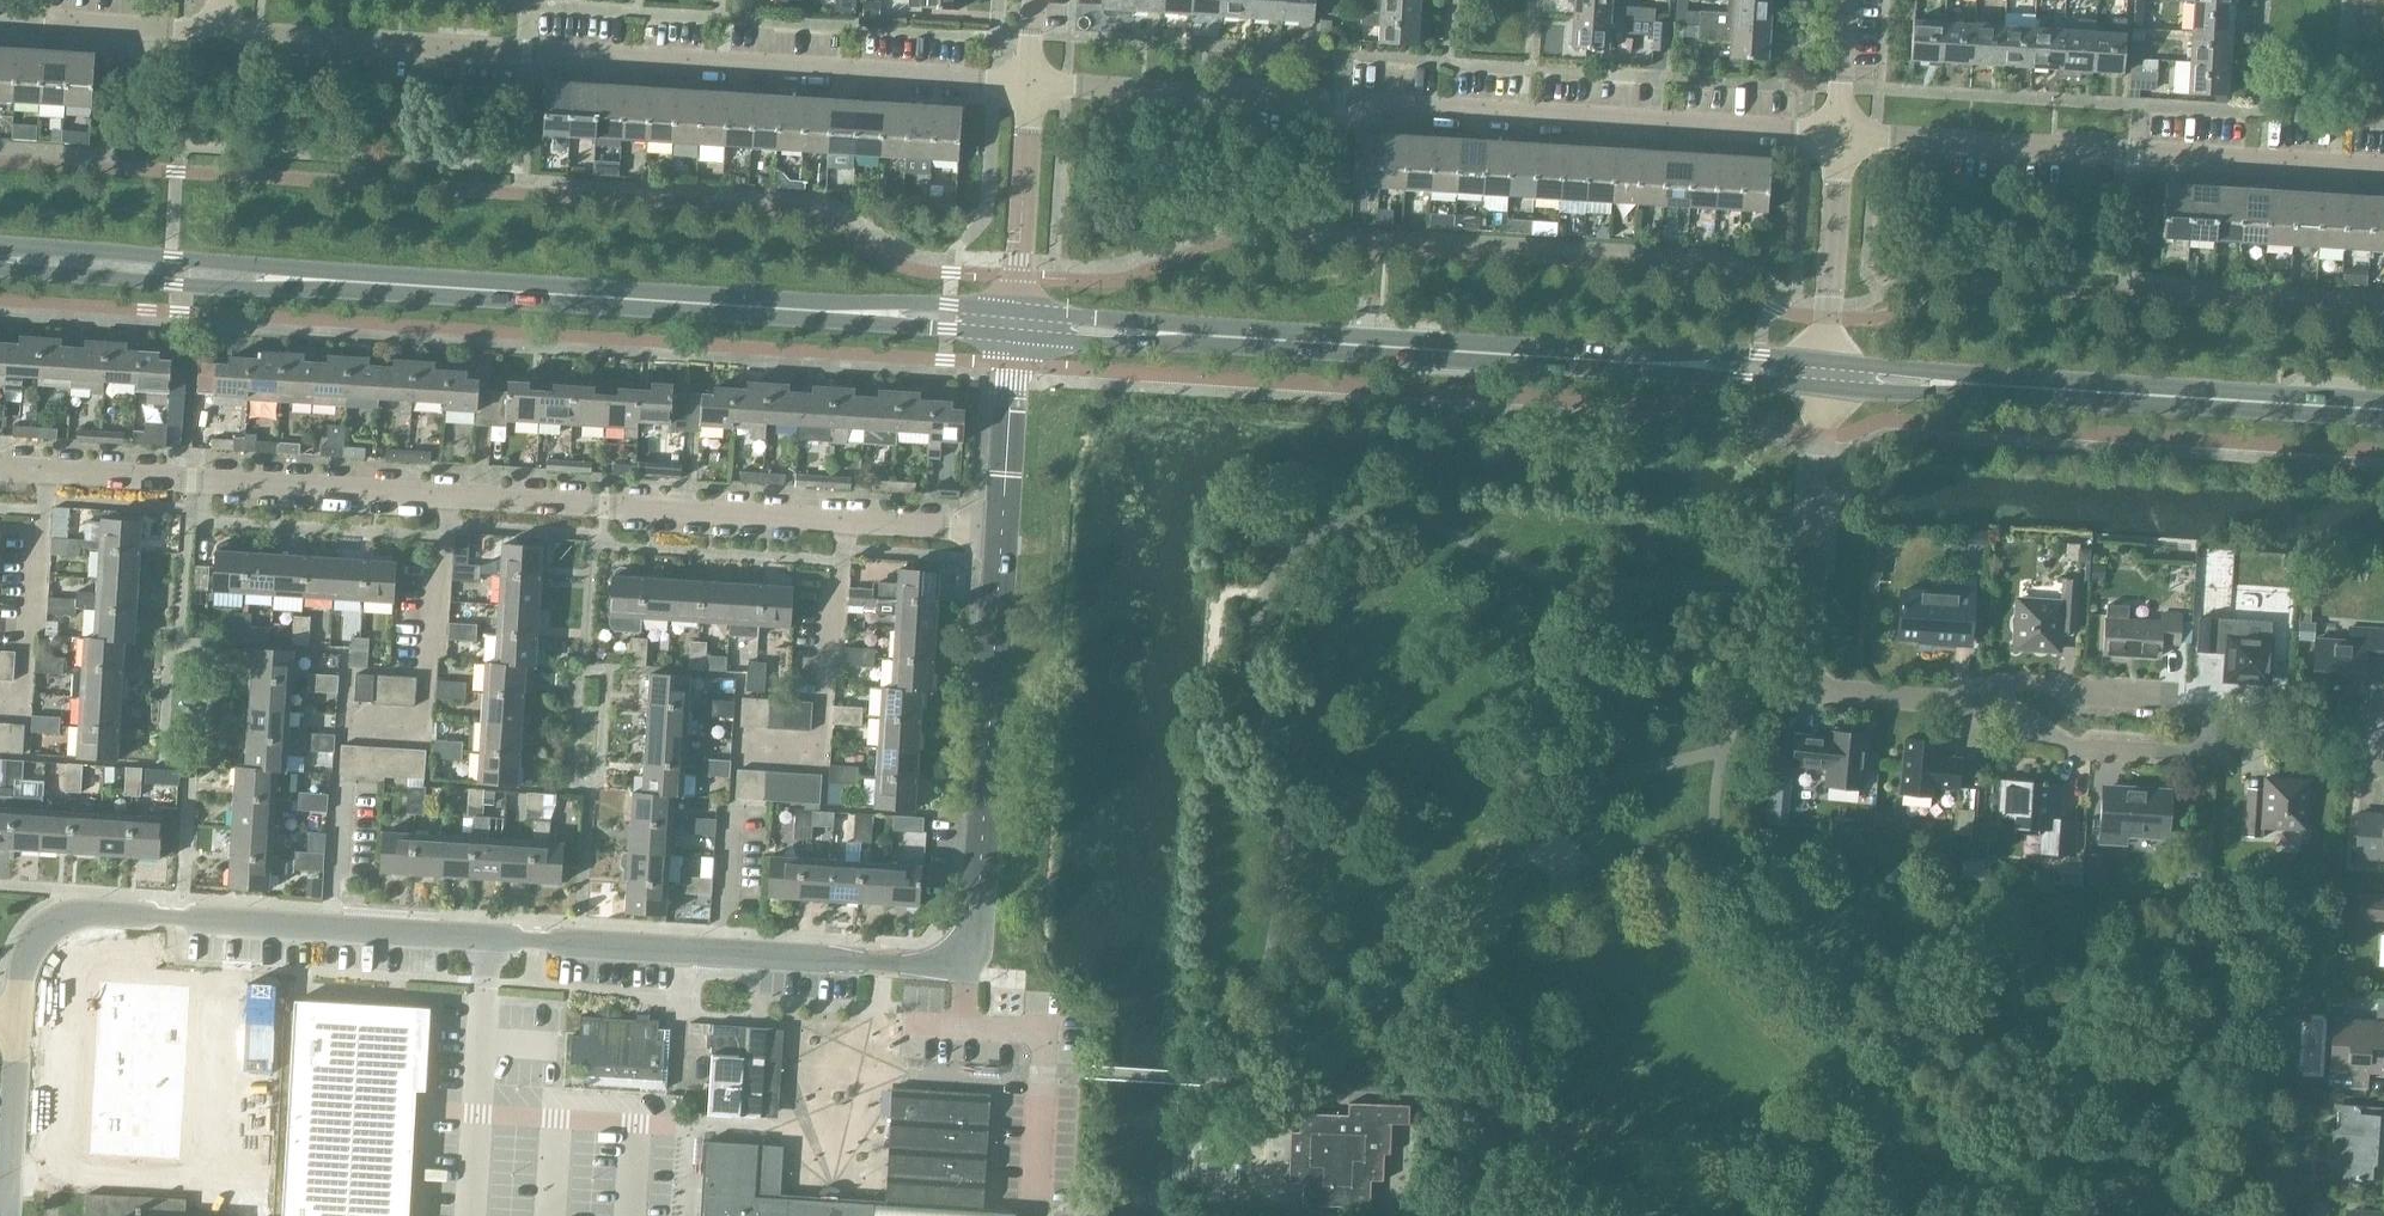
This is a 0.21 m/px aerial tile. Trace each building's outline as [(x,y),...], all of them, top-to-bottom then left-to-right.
[(773,7),(788,8),(788,0),(774,0),(773,7)] [(837,12),(842,12),(854,12),(855,0),(838,0),(837,12)] [(909,6),(921,7),(960,9),(960,0),(909,0),(909,6)] [(1102,8),(1104,8),(1104,12),(1107,15),(1117,16),(1121,13),(1121,9),(1133,10),(1134,0),(1103,0),(1102,8)] [(1163,12),(1164,0),(1134,0),(1133,10),(1163,12)] [(1193,14),(1194,0),(1164,0),(1163,12),(1193,14)] [(1223,15),(1224,0),(1194,0),(1193,14),(1223,15)] [(1253,17),(1254,0),(1224,0),(1223,15),(1253,17)] [(1283,19),(1284,0),(1254,0),(1253,17),(1283,19)] [(1283,19),(1314,21),(1315,0),(1284,0),(1283,19)] [(1322,8),(1333,8),(1334,0),(1323,0),(1322,8)] [(1371,10),(1421,14),(1422,0),(1372,0),(1371,10)] [(1573,16),(1655,22),(1655,21),(1656,14),(1656,8),(1613,6),(1613,0),(1574,0),(1573,16)] [(1676,11),(1686,11),(1687,0),(1677,0),(1676,11)] [(1700,25),(1771,29),(1773,0),(1770,0),(1730,0),(1729,13),(1701,11),(1700,25)] [(864,2),(863,18),(878,19),(879,3),(864,2)] [(2195,2),(2193,32),(2232,34),(2234,4),(2195,2)] [(2135,9),(2134,28),(2145,29),(2146,10),(2135,9)] [(1421,14),(1371,10),(1363,10),(1362,24),(1381,25),(1380,42),(1419,45),(1421,14)] [(1656,14),(1655,21),(1669,22),(1669,14),(1656,14)] [(2033,67),(2035,28),(2036,16),(2006,15),(2005,26),(2003,65),(2033,67)] [(1573,16),(1571,47),(1610,50),(1615,50),(1616,33),(1632,34),(1654,36),(1653,50),(1667,51),(1669,23),(1655,22),(1573,16)] [(2095,32),(2093,70),(2124,72),(2126,33),(2127,19),(2114,18),(2113,33),(2095,32)] [(2035,28),(2033,67),(2063,69),(2065,30),(2066,19),(2053,19),(2053,29),(2035,28)] [(2063,69),(2062,76),(2081,77),(2081,74),(2093,75),(2093,70),(2095,32),(2095,31),(2096,21),(2066,19),(2065,30),(2063,69)] [(1322,20),(1320,38),(1331,39),(1332,20),(1322,20)] [(1912,59),(1943,61),(1945,22),(1914,20),(1912,59)] [(1943,61),(1973,63),(1975,24),(1945,22),(1943,61)] [(1973,63),(2003,65),(2005,26),(1975,24),(1973,63)] [(1771,29),(1700,25),(1699,38),(1732,40),(1731,58),(1741,59),(1769,60),(1771,29)] [(2193,32),(2191,62),(2230,64),(2232,34),(2193,32)] [(2133,39),(2132,58),(2143,59),(2144,40),(2133,39)] [(15,102),(18,47),(0,46),(0,101),(15,102)] [(15,102),(41,104),(44,49),(18,47),(15,102)] [(41,104),(40,113),(66,115),(67,105),(70,50),(44,49),(41,104)] [(70,50),(67,105),(93,107),(96,52),(70,50)] [(1730,58),(1730,67),(1741,68),(1741,59),(1731,58),(1730,58)] [(2130,88),(2130,89),(2156,90),(2158,72),(2142,71),(2143,59),(2132,58),(2131,69),(2130,88)] [(137,59),(136,76),(150,77),(151,60),(137,59)] [(171,62),(162,61),(162,71),(171,71),(171,62)] [(2230,64),(2191,62),(2189,93),(2228,95),(2230,64)] [(544,134),(571,136),(574,81),(548,80),(544,134)] [(571,136),(596,138),(600,83),(574,81),(571,136)] [(596,138),(622,139),(626,85),(600,83),(596,138)] [(622,139),(648,141),(652,86),(626,85),(622,139)] [(648,141),(674,143),(677,88),(652,86),(648,141)] [(674,143),(700,144),(703,90),(677,88),(674,143)] [(700,144),(726,146),(729,91),(703,90),(700,144)] [(726,146),(752,148),(755,93),(729,91),(726,146)] [(752,148),(777,149),(781,95),(755,93),(752,148)] [(777,149),(803,151),(807,96),(781,95),(777,149)] [(803,151),(829,153),(833,98),(807,96),(803,151)] [(829,153),(855,154),(858,99),(833,98),(829,153)] [(855,154),(881,156),(884,101),(858,99),(855,154)] [(881,156),(907,158),(910,103),(884,101),(881,156)] [(907,158),(932,159),(936,104),(910,103),(907,158)] [(936,104),(932,159),(959,161),(962,106),(936,104)] [(14,124),(13,139),(38,140),(39,126),(14,124)] [(1353,186),(1380,187),(1383,133),(1356,131),(1353,186)] [(1380,187),(1405,189),(1409,134),(1383,133),(1380,187)] [(1405,189),(1431,191),(1435,136),(1409,134),(1405,189)] [(1431,191),(1457,192),(1461,138),(1435,136),(1431,191)] [(1457,192),(1483,194),(1486,139),(1461,138),(1457,192)] [(1483,194),(1509,196),(1512,141),(1486,139),(1483,194)] [(1509,196),(1535,197),(1538,142),(1512,141),(1509,196)] [(1535,197),(1561,199),(1564,144),(1538,142),(1535,197)] [(1561,199),(1587,200),(1590,146),(1564,144),(1561,199)] [(1587,200),(1612,202),(1616,147),(1590,146),(1587,200)] [(1612,202),(1638,204),(1642,149),(1616,147),(1612,202)] [(1638,204),(1664,205),(1668,151),(1642,149),(1638,204)] [(1664,205),(1690,207),(1693,152),(1668,151),(1664,205)] [(1690,207),(1716,209),(1719,154),(1693,152),(1690,207)] [(1716,209),(1742,210),(1745,155),(1719,154),(1716,209)] [(1745,155),(1742,210),(1768,212),(1772,157),(1745,155)] [(775,186),(776,177),(769,177),(762,179),(762,185),(775,186)] [(2150,181),(2149,202),(2160,202),(2161,182),(2150,181)] [(2163,237),(2189,238),(2192,184),(2166,182),(2163,237)] [(2189,238),(2215,240),(2218,185),(2192,184),(2189,238)] [(2215,240),(2241,242),(2244,187),(2218,185),(2215,240)] [(2241,242),(2267,243),(2270,189),(2244,187),(2241,242)] [(2267,243),(2293,245),(2296,190),(2270,189),(2267,243)] [(2293,245),(2319,246),(2322,192),(2296,190),(2293,245)] [(2319,246),(2345,248),(2348,193),(2322,192),(2319,246)] [(2345,248),(2370,250),(2373,195),(2348,193),(2345,248)] [(2383,251),(2383,196),(2373,195),(2370,250),(2383,251)] [(1595,238),(1609,239),(1609,227),(1601,226),(1596,232),(1595,238)] [(2344,270),(2343,285),(2366,287),(2367,271),(2344,270)] [(1377,312),(1357,311),(1357,319),(1376,320),(1377,312)] [(23,375),(39,376),(42,338),(21,337),(20,344),(9,343),(5,387),(5,391),(22,392),(23,375)] [(39,386),(71,388),(74,347),(63,347),(63,339),(42,338),(39,376),(39,386)] [(74,347),(71,388),(92,389),(92,394),(104,395),(105,380),(107,342),(86,341),(86,348),(74,347)] [(129,344),(107,342),(105,380),(137,382),(137,383),(140,351),(128,351),(129,344)] [(5,387),(9,343),(0,343),(0,387),(5,387)] [(137,382),(136,390),(170,392),(170,391),(186,392),(187,362),(173,361),(161,360),(161,353),(140,351),(137,383),(137,382)] [(249,399),(281,401),(284,353),(263,352),(263,359),(251,358),(249,389),(250,389),(249,399)] [(281,401),(314,403),(317,362),(305,362),(306,355),(284,353),(281,401)] [(314,403),(346,405),(350,357),(328,356),(328,363),(317,362),(314,403)] [(248,408),(249,399),(250,389),(249,389),(251,358),(230,357),(229,364),(217,363),(214,406),(248,408)] [(379,407),(380,398),(382,366),(371,366),(371,359),(350,357),(346,405),(379,407)] [(411,416),(413,400),(415,361),(394,360),(394,367),(382,366),(380,398),(401,399),(400,415),(411,416)] [(413,400),(445,402),(447,371),(436,370),(436,363),(415,361),(413,400)] [(477,425),(492,426),(494,391),(480,390),(480,380),(468,379),(469,372),(447,371),(445,402),(444,409),(478,411),(477,425)] [(767,421),(800,423),(802,393),(790,392),(791,385),(789,385),(790,380),(787,377),(773,376),(770,379),(770,384),(769,383),(767,421)] [(507,420),(540,422),(542,391),(531,390),(531,383),(509,382),(508,392),(494,391),(492,426),(507,427),(507,420)] [(638,437),(639,421),(640,390),(640,386),(637,382),(624,382),(620,385),(620,389),(619,388),(619,396),(607,395),(605,426),(626,427),(626,436),(638,437)] [(766,438),(767,421),(769,383),(748,382),(748,389),(736,389),(734,427),(754,428),(753,437),(766,438)] [(671,430),(686,431),(688,393),(674,392),(674,385),(652,383),(652,390),(640,390),(639,421),(671,423),(671,430)] [(540,422),(573,424),(575,386),(554,384),(553,391),(542,391),(540,422)] [(573,424),(605,426),(607,395),(596,394),(596,387),(575,386),(573,424)] [(800,423),(832,425),(835,388),(814,386),(813,393),(802,393),(800,423)] [(701,425),(734,427),(736,389),(715,387),(715,394),(688,393),(686,431),(700,432),(701,425)] [(832,425),(831,443),(847,444),(848,426),(865,428),(867,397),(856,396),(856,389),(835,388),(832,425)] [(897,446),(898,430),(900,391),(879,390),(878,397),(867,397),(865,428),(864,444),(897,446)] [(898,430),(930,432),(931,432),(932,401),(921,400),(921,393),(900,391),(898,430)] [(931,432),(930,432),(928,460),(940,461),(942,439),(964,441),(965,410),(953,409),(954,402),(953,402),(953,398),(949,394),(937,393),(933,397),(933,401),(932,401),(931,432)] [(133,444),(166,446),(167,425),(146,423),(145,434),(133,434),(133,444)] [(343,456),(343,446),(344,426),(328,425),(327,445),(321,445),(320,455),(343,456)] [(13,436),(35,437),(35,428),(13,426),(13,436)] [(35,428),(35,437),(57,439),(58,429),(35,428)] [(78,440),(100,442),(100,432),(78,430),(78,440)] [(100,432),(100,442),(122,443),(123,433),(100,432)] [(212,448),(230,449),(233,449),(234,439),(213,438),(212,448)] [(255,451),(278,452),(278,442),(256,440),(255,451)] [(278,442),(278,452),(300,454),(301,444),(278,442)] [(343,446),(343,456),(364,458),(365,448),(343,446)] [(385,459),(408,460),(408,450),(386,449),(385,459)] [(408,450),(408,460),(430,462),(431,452),(408,450)] [(547,469),(569,471),(569,461),(548,459),(547,469)] [(569,461),(569,471),(591,472),(591,462),(569,461)] [(637,461),(637,475),(651,476),(652,462),(637,461)] [(613,474),(635,475),(636,465),(613,464),(613,474)] [(740,482),(762,484),(763,473),(741,472),(740,482)] [(763,473),(762,484),(784,485),(785,475),(763,473)] [(805,487),(828,488),(828,477),(806,476),(805,487)] [(828,477),(828,488),(850,490),(850,479),(828,477)] [(872,491),(894,492),(895,482),(872,480),(872,491)] [(895,482),(894,492),(916,494),(917,483),(895,482)] [(937,495),(959,496),(960,486),(937,484),(937,495)] [(91,540),(91,548),(100,549),(141,552),(143,521),(102,519),(101,540),(91,540)] [(52,554),(66,554),(67,539),(53,538),(52,554)] [(67,539),(66,554),(80,555),(81,539),(67,539)] [(217,550),(214,591),(230,592),(245,593),(247,552),(236,551),(236,548),(233,543),(221,543),(217,546),(217,550)] [(504,544),(502,574),(543,577),(545,547),(504,544)] [(100,549),(98,579),(139,581),(141,552),(100,549)] [(2081,549),(2080,562),(2091,563),(2091,556),(2092,550),(2081,549)] [(2355,554),(2355,560),(2364,560),(2364,554),(2364,549),(2355,549),(2355,554)] [(245,593),(275,595),(277,554),(247,552),(245,593)] [(275,595),(304,596),(307,556),(277,554),(275,595)] [(304,596),(334,598),(336,558),(307,556),(304,596)] [(2284,557),(2284,567),(2293,567),(2293,557),(2284,557)] [(334,598),(363,600),(366,559),(336,558),(334,598)] [(366,559),(363,600),(394,602),(397,561),(366,559)] [(2199,563),(2197,585),(2206,586),(2208,563),(2199,562),(2199,563)] [(453,580),(467,581),(468,565),(455,564),(453,580)] [(468,565),(467,581),(481,582),(482,566),(468,565)] [(2094,565),(2093,578),(2106,579),(2107,565),(2094,565)] [(195,566),(194,591),(209,592),(211,567),(195,566)] [(640,632),(641,618),(644,577),(630,576),(630,574),(629,571),(625,569),(622,569),(618,570),(616,574),(616,575),(613,575),(610,625),(616,631),(640,632)] [(879,598),(881,598),(938,602),(940,572),(899,569),(898,584),(874,583),(873,589),(873,598),(879,598)] [(502,574),(500,604),(541,607),(543,577),(502,574)] [(641,618),(671,620),(674,579),(644,577),(641,618)] [(1902,592),(1899,637),(1934,640),(1934,642),(1955,643),(1970,644),(1972,617),(1975,579),(1949,577),(1948,595),(1902,592)] [(77,599),(77,607),(97,608),(137,611),(139,581),(98,579),(98,593),(78,592),(77,599)] [(671,620),(700,622),(703,581),(674,579),(671,620)] [(2078,612),(2080,580),(2063,579),(2061,603),(2019,600),(2016,648),(2059,651),(2061,611),(2078,612)] [(700,622),(730,624),(732,583),(703,581),(700,622)] [(732,583),(730,624),(729,635),(759,637),(760,626),(762,585),(732,583)] [(793,587),(762,585),(760,626),(790,628),(793,587)] [(849,605),(864,606),(865,589),(850,588),(849,605)] [(878,607),(879,598),(873,598),(873,589),(865,589),(864,606),(878,607)] [(48,613),(62,614),(63,598),(49,597),(48,613)] [(63,598),(62,614),(76,615),(77,607),(77,599),(63,598)] [(881,598),(881,599),(897,600),(896,629),(936,632),(938,602),(881,598)] [(500,604),(498,634),(539,636),(541,607),(500,604)] [(2129,606),(2108,604),(2104,653),(2160,657),(2161,642),(2180,643),(2181,622),(2181,615),(2162,614),(2162,622),(2129,620),(2129,606)] [(97,608),(95,637),(95,638),(126,640),(126,641),(136,641),(137,611),(97,608)] [(2300,611),(2300,623),(2310,623),(2311,611),(2300,611)] [(236,612),(235,626),(251,627),(252,613),(236,612)] [(295,616),(294,630),(310,631),(311,617),(295,616)] [(2202,617),(2200,652),(2228,653),(2227,679),(2268,681),(2271,640),(2272,621),(2254,620),(2202,617)] [(60,622),(48,622),(47,636),(59,636),(60,622)] [(2181,622),(2180,643),(2189,644),(2191,622),(2181,622)] [(449,639),(463,640),(464,624),(451,623),(449,639)] [(2300,623),(2299,641),(2313,642),(2314,624),(2310,623),(2300,623)] [(273,624),(272,643),(285,643),(286,624),(273,624)] [(464,624),(463,640),(477,641),(478,625),(464,624)] [(251,627),(235,626),(234,640),(251,641),(251,627)] [(2363,688),(2365,656),(2383,658),(2383,629),(2351,627),(2350,641),(2316,639),(2313,685),(2363,688)] [(896,629),(894,659),(935,661),(936,632),(896,629)] [(310,631),(294,630),(293,644),(309,645),(310,631)] [(498,634),(496,663),(527,665),(527,666),(537,667),(539,636),(498,634)] [(85,636),(83,667),(124,669),(126,641),(126,640),(95,638),(95,637),(85,636)] [(352,637),(352,651),(369,652),(370,638),(352,637)] [(632,638),(631,651),(647,652),(648,639),(632,638)] [(691,641),(690,655),(706,656),(707,643),(691,641)] [(845,665),(860,666),(861,648),(847,647),(845,665)] [(254,648),(252,679),(293,681),(295,651),(254,648)] [(861,648),(860,666),(874,666),(876,649),(861,648)] [(2,650),(0,679),(14,680),(16,651),(2,650)] [(369,652),(352,651),(351,666),(368,667),(369,652)] [(647,652),(631,651),(630,665),(646,666),(647,652)] [(706,656),(690,655),(689,669),(705,670),(706,656)] [(36,672),(50,672),(51,656),(37,656),(36,672)] [(51,656),(50,672),(64,673),(65,657),(51,656)] [(894,659),(892,687),(923,689),(923,691),(933,692),(935,661),(894,659)] [(486,662),(484,693),(525,695),(527,666),(527,665),(496,663),(486,662)] [(749,662),(748,676),(766,678),(767,663),(749,662)] [(75,666),(73,696),(81,696),(122,699),(124,669),(83,667),(75,666)] [(310,691),(324,692),(325,674),(311,673),(310,691)] [(355,701),(373,702),(375,675),(357,673),(355,701)] [(325,674),(324,692),(339,693),(340,675),(325,674)] [(650,674),(648,704),(689,707),(691,676),(650,674)] [(373,704),(387,704),(389,675),(375,675),(373,702),(373,704)] [(387,704),(401,705),(403,676),(389,675),(387,704)] [(403,676),(401,705),(416,706),(418,677),(403,676)] [(766,678),(748,676),(747,691),(765,692),(766,678)] [(252,679),(250,709),(291,711),(293,681),(252,679)] [(437,698),(452,700),(453,681),(438,680),(437,698)] [(453,681),(452,700),(466,701),(467,682),(453,681)] [(882,687),(881,717),(921,720),(923,691),(923,689),(892,687),(882,687)] [(484,693),(482,722),(523,725),(525,695),(484,693)] [(81,696),(80,726),(121,729),(122,699),(81,696)] [(741,727),(755,728),(757,699),(743,698),(741,727)] [(755,728),(769,729),(771,700),(757,699),(755,728)] [(706,716),(720,717),(721,701),(707,700),(706,716)] [(769,729),(783,729),(785,700),(771,700),(769,729)] [(783,729),(797,730),(799,701),(785,700),(783,729)] [(721,701),(720,717),(734,718),(735,702),(721,701)] [(799,701),(797,730),(811,731),(813,702),(799,701)] [(648,704),(647,734),(687,736),(689,707),(648,704)] [(833,724),(848,724),(849,707),(834,706),(833,724)] [(849,707),(848,724),(862,725),(863,708),(849,707)] [(250,709),(248,738),(306,742),(307,733),(307,729),(290,728),(291,711),(250,709)] [(32,731),(46,732),(47,716),(33,715),(32,731)] [(47,716),(46,732),(60,733),(61,717),(47,716)] [(881,717),(879,747),(919,749),(921,720),(881,717)] [(482,722),(480,752),(521,755),(523,725),(482,722)] [(9,752),(11,723),(0,723),(0,752),(9,752)] [(11,723),(9,752),(24,753),(26,724),(11,723)] [(121,729),(80,726),(78,756),(119,759),(121,729)] [(1831,737),(1796,734),(1792,768),(1827,771),(1826,786),(1863,789),(1868,734),(1831,731),(1831,737)] [(248,738),(246,767),(246,768),(278,770),(287,771),(288,756),(305,757),(306,750),(320,751),(321,734),(307,733),(306,742),(248,738)] [(321,734),(320,751),(335,752),(336,735),(321,734)] [(647,734),(645,763),(686,766),(687,736),(647,734)] [(1940,741),(1906,738),(1901,793),(1934,796),(1935,787),(1959,789),(1962,758),(1939,756),(1940,741)] [(433,758),(448,759),(449,741),(434,740),(433,758)] [(449,741),(448,759),(462,760),(463,742),(449,741)] [(340,774),(355,775),(356,746),(342,745),(340,774)] [(355,775),(369,776),(370,747),(356,746),(355,775)] [(369,776),(383,776),(384,747),(370,747),(369,776)] [(383,776),(396,777),(398,748),(384,747),(383,776)] [(879,747),(877,776),(918,779),(919,749),(879,747)] [(396,777),(410,778),(412,749),(398,748),(396,777)] [(412,749),(410,778),(425,779),(427,750),(412,749)] [(521,755),(480,752),(478,782),(519,785),(521,755)] [(9,759),(8,773),(24,774),(25,760),(9,759)] [(703,775),(717,776),(718,760),(704,759),(703,767),(703,775)] [(718,760),(717,776),(730,777),(731,761),(718,760)] [(68,763),(67,777),(83,778),(84,764),(68,763)] [(643,792),(643,793),(674,795),(674,796),(684,796),(685,774),(703,775),(703,767),(686,766),(645,763),(643,792)] [(829,783),(844,784),(845,766),(830,765),(829,783)] [(235,797),(276,799),(291,800),(292,771),(287,771),(278,770),(246,768),(246,767),(237,766),(235,797)] [(845,766),(844,784),(858,784),(860,767),(845,766)] [(127,767),(126,781),(142,782),(143,768),(127,767)] [(736,799),(751,800),(753,771),(738,770),(736,799)] [(751,800),(765,801),(766,772),(753,771),(751,800)] [(766,772),(765,801),(779,802),(780,773),(766,772)] [(24,774),(8,773),(7,787),(23,788),(24,774)] [(779,802),(792,802),(794,773),(780,773),(779,802)] [(792,802),(806,803),(808,774),(794,773),(792,802)] [(808,774),(806,803),(821,804),(822,775),(808,774)] [(918,779),(877,776),(875,807),(916,809),(918,779)] [(83,778),(67,777),(66,791),(82,792),(83,778)] [(2267,778),(2265,799),(2248,798),(2246,836),(2264,837),(2264,826),(2307,829),(2310,781),(2267,778)] [(142,782),(126,781),(125,795),(141,796),(142,782)] [(2042,853),(2075,855),(2077,821),(2061,820),(2063,784),(2003,781),(2001,817),(2017,818),(2016,827),(2043,829),(2042,853)] [(409,785),(408,799),(425,800),(426,786),(409,785)] [(14,798),(15,789),(0,788),(0,848),(11,848),(14,798)] [(469,788),(468,802),(484,803),(485,790),(469,788)] [(2121,800),(2110,799),(2110,798),(2107,798),(2104,842),(2126,844),(2127,832),(2164,834),(2167,791),(2123,788),(2123,799),(2121,799),(2121,800)] [(1877,792),(1863,791),(1860,832),(1875,833),(1877,792)] [(299,810),(313,810),(314,793),(300,792),(299,810)] [(528,792),(527,806),(544,807),(544,793),(528,792)] [(633,792),(631,822),(672,825),(674,796),(674,795),(643,793),(643,792),(633,792)] [(314,793),(313,810),(328,811),(329,794),(314,793)] [(235,797),(233,826),(274,829),(276,799),(235,797)] [(41,850),(43,809),(44,799),(14,798),(11,848),(41,850)] [(1788,799),(1769,798),(1767,822),(1786,823),(1788,799)] [(425,800),(408,799),(407,813),(425,814),(425,800)] [(43,809),(41,850),(70,852),(73,811),(73,802),(58,801),(57,810),(43,809)] [(468,802),(467,816),(475,817),(475,815),(484,816),(484,803),(468,802)] [(533,840),(530,881),(561,883),(564,842),(549,841),(550,821),(543,821),(544,807),(527,806),(526,820),(534,820),(533,840)] [(797,809),(796,824),(814,825),(814,810),(797,809)] [(1973,811),(1958,809),(1956,832),(1971,833),(1973,811)] [(70,852),(100,854),(102,813),(73,811),(70,852)] [(100,854),(129,856),(132,815),(102,813),(100,854)] [(856,813),(855,827),(873,828),(874,814),(856,813)] [(2359,813),(2356,857),(2383,859),(2383,815),(2359,813)] [(132,815),(129,856),(160,858),(162,817),(132,815)] [(474,837),(471,878),(501,879),(504,839),(489,838),(490,816),(484,816),(475,815),(475,817),(474,837)] [(896,816),(896,829),(924,831),(925,817),(907,816),(896,816)] [(688,834),(702,835),(703,818),(689,818),(688,834)] [(703,818),(702,835),(716,835),(717,819),(703,818)] [(631,822),(630,852),(670,854),(672,825),(631,822)] [(814,825),(796,824),(795,838),(813,839),(814,825)] [(233,826),(231,856),(272,858),(274,829),(233,826)] [(873,828),(855,827),(854,842),(872,843),(873,828)] [(382,872),(412,874),(415,833),(384,831),(382,872)] [(412,874),(442,876),(444,835),(415,833),(412,874)] [(442,876),(471,878),(474,837),(444,835),(442,876)] [(501,879),(530,881),(533,840),(504,839),(501,879)] [(295,869),(310,870),(311,852),(296,851),(295,869)] [(311,852),(310,870),(324,871),(325,853),(311,852)] [(622,856),(622,865),(625,869),(628,869),(628,873),(628,881),(669,884),(669,873),(669,869),(676,870),(683,864),(683,855),(670,854),(630,852),(626,852),(622,856)] [(2087,853),(2086,882),(2108,883),(2110,855),(2087,853)] [(272,858),(231,856),(229,886),(270,889),(271,873),(288,873),(289,860),(272,858)] [(769,896),(800,898),(802,858),(772,856),(769,896)] [(1961,873),(1961,877),(1981,878),(1982,859),(1962,857),(1961,873)] [(800,898),(829,900),(832,859),(802,858),(800,898)] [(829,900),(859,902),(862,861),(832,859),(829,900)] [(859,902),(889,904),(891,863),(862,861),(859,902)] [(891,863),(889,904),(919,906),(922,865),(891,863)] [(2062,883),(2082,884),(2083,869),(2062,868),(2062,883)] [(686,893),(699,894),(700,878),(687,877),(686,893)] [(700,878),(699,894),(712,895),(713,879),(700,878)] [(669,884),(628,881),(626,912),(667,914),(669,884)] [(2362,894),(2361,918),(2383,920),(2383,895),(2362,894)] [(108,986),(96,1154),(179,1160),(188,991),(108,986)] [(283,1215),(409,1215),(420,1036),(421,1026),(326,1020),(327,1002),(295,1000),(283,1215)] [(570,1064),(589,1065),(588,1084),(666,1089),(670,1030),(658,1029),(659,1020),(648,1019),(649,1015),(637,1014),(637,1019),(580,1015),(578,1034),(572,1034),(570,1064)] [(684,1020),(684,1031),(710,1033),(714,1033),(714,1022),(684,1020)] [(2331,1085),(2367,1088),(2368,1070),(2383,1071),(2383,1023),(2335,1020),(2331,1085)] [(713,1046),(712,1053),(708,1115),(757,1118),(757,1117),(768,1118),(770,1077),(775,1075),(775,1071),(776,1065),(771,1059),(773,1026),(766,1025),(766,1024),(751,1024),(714,1022),(714,1033),(710,1033),(709,1046),(713,1046)] [(976,1066),(976,1076),(1002,1077),(1002,1067),(976,1066)] [(891,1119),(989,1125),(991,1094),(893,1088),(893,1099),(891,1119)] [(2316,1093),(2315,1108),(2325,1109),(2326,1094),(2316,1093)] [(1304,1202),(1334,1203),(1371,1205),(1372,1178),(1384,1179),(1385,1152),(1392,1152),(1393,1121),(1409,1121),(1410,1114),(1410,1104),(1350,1101),(1349,1113),(1343,1113),(1329,1112),(1301,1111),(1301,1129),(1292,1129),(1290,1180),(1305,1181),(1304,1184),(1305,1184),(1304,1202)] [(2336,1153),(2347,1154),(2345,1176),(2380,1178),(2381,1164),(2383,1164),(2383,1107),(2339,1104),(2336,1153)] [(891,1119),(888,1177),(985,1183),(987,1154),(989,1125),(891,1119)] [(1017,1211),(984,1209),(985,1183),(888,1177),(886,1201),(824,1197),(762,1193),(763,1181),(765,1144),(706,1140),(701,1215),(1017,1215),(1017,1211)] [(88,1194),(87,1215),(187,1215),(188,1200),(88,1194)] [(2313,1215),(2327,1215),(2329,1203),(2315,1202),(2313,1215)]
